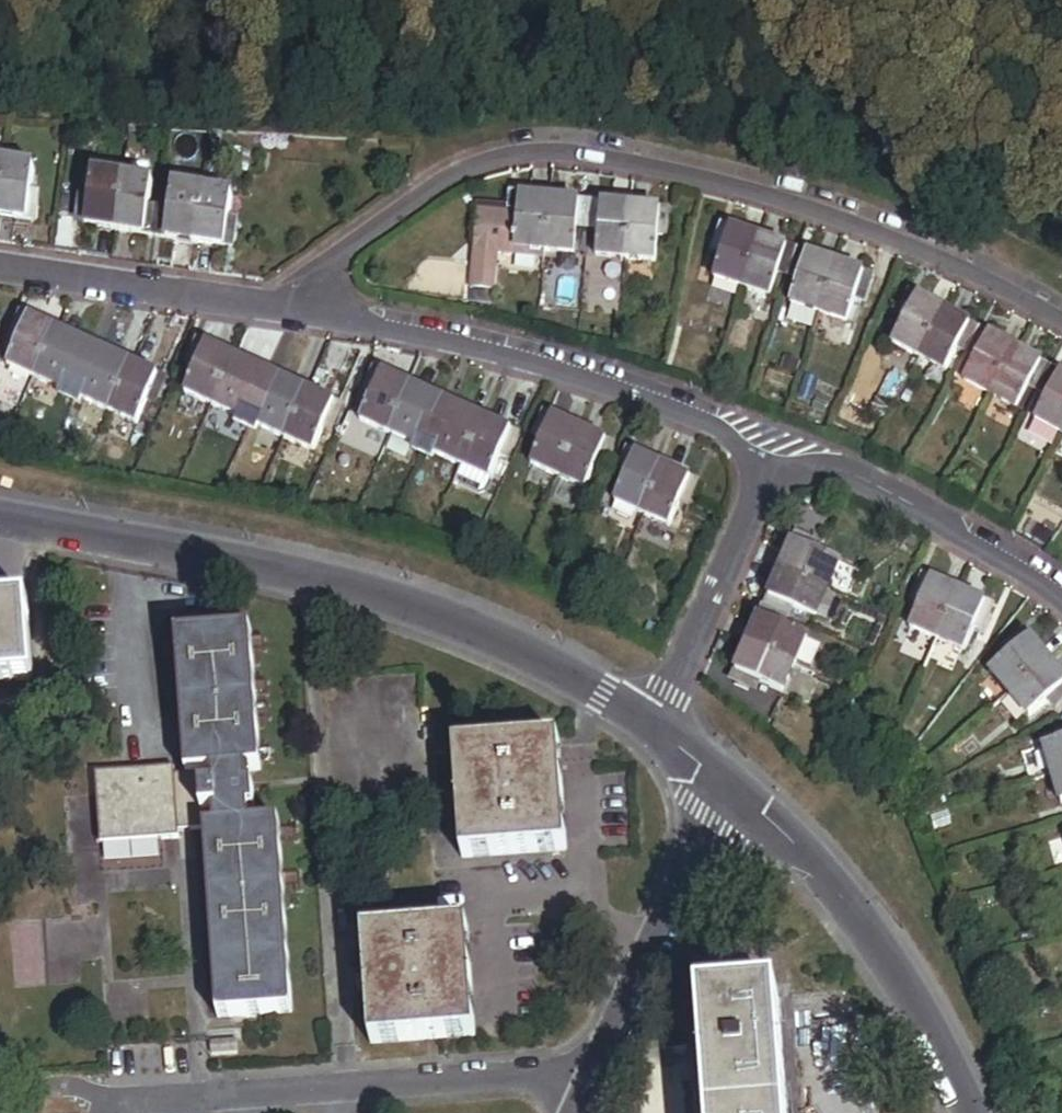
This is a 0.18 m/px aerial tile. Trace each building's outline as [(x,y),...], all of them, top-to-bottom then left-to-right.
[(7,169),(0,215),(0,221),(34,226),(38,201),(33,201),(37,173),(7,169)] [(117,237),(125,186),(95,182),(91,208),(87,207),(83,232),(117,237)] [(156,191),(125,186),(117,237),(152,243),(156,218),(152,217),(156,191)] [(163,244),(198,250),(206,198),(176,193),(172,220),(167,219),(163,244)] [(206,198),(198,250),(233,255),(236,230),(231,229),(235,202),(206,198)] [(515,250),(546,254),(551,204),(516,200),(514,218),(513,225),(518,225),(515,250)] [(551,204),(546,254),(577,257),(579,232),(583,232),(585,207),(551,204)] [(591,208),(585,207),(583,232),(589,233),(591,208)] [(596,259),(626,262),(631,212),(596,209),(594,233),(599,234),(596,259)] [(631,212),(626,262),(656,265),(659,239),(663,239),(665,216),(631,212)] [(483,214),(478,214),(474,246),(479,247),(483,214)] [(514,218),(483,214),(479,247),(475,290),(496,292),(500,255),(546,260),(546,254),(515,250),(518,225),(513,225),(514,218)] [(156,218),(152,243),(157,243),(161,219),(156,218)] [(167,219),(161,219),(157,243),(163,244),(167,219)] [(713,281),(741,290),(757,242),(726,231),(718,255),(722,256),(713,281)] [(757,242),(741,290),(771,300),(779,276),(784,278),(792,253),(757,242)] [(798,255),(792,253),(784,278),(790,280),(798,255)] [(803,257),(798,255),(790,280),(795,281),(803,257)] [(790,306),(819,316),(835,267),(803,257),(795,281),(798,283),(790,306)] [(819,316),(848,325),(856,301),(860,303),(865,289),(868,278),(835,267),(819,316)] [(860,303),(865,304),(870,291),(865,289),(860,303)] [(894,345),(920,359),(944,315),(914,299),(909,308),(902,321),(906,323),(894,345)] [(904,306),(897,318),(902,321),(909,308),(904,306)] [(944,315),(920,359),(947,374),(959,352),(962,353),(974,331),(944,315)] [(11,369),(38,382),(58,336),(27,322),(17,344),(21,346),(11,369)] [(979,333),(974,331),(962,353),(967,356),(979,333)] [(984,336),(979,333),(967,356),(972,359),(984,336)] [(58,336),(38,382),(76,398),(96,353),(58,336)] [(964,383),(991,398),(1015,353),(984,336),(972,359),(976,361),(964,383)] [(186,398),(215,411),(236,365),(203,350),(193,372),(197,374),(186,398)] [(96,353),(76,398),(112,415),(133,370),(96,353)] [(1015,353),(991,398),(1017,412),(1029,390),(1034,392),(1046,370),(1015,353)] [(236,365),(215,411),(253,427),(273,381),(236,365)] [(133,370),(112,415),(139,427),(150,404),(156,406),(166,385),(133,370)] [(1050,372),(1046,370),(1034,392),(1038,395),(1050,372)] [(1056,375),(1050,372),(1038,395),(1043,398),(1056,375)] [(1061,436),(1061,379),(1056,375),(1043,398),(1047,400),(1035,422),(1061,436)] [(362,425),(391,438),(411,393),(376,378),(366,401),(372,403),(362,425)] [(273,381),(253,427),(290,444),(310,398),(273,381)] [(411,393),(391,438),(427,454),(447,409),(411,393)] [(310,398),(290,444),(315,455),(326,431),(331,433),(341,412),(310,398)] [(447,409),(427,454),(465,471),(485,426),(447,409)] [(531,469),(559,481),(579,436),(546,421),(536,444),(541,446),(531,469)] [(485,426),(465,471),(491,482),(501,460),(505,462),(515,440),(485,426)] [(579,436),(559,481),(586,493),(596,471),(601,473),(611,450),(579,436)] [(614,505),(644,518),(663,473),(629,459),(620,481),(624,483),(614,505)] [(663,473),(644,518),(670,530),(680,508),(685,510),(695,487),(663,473)] [(798,541),(783,573),(828,594),(841,567),(817,556),(819,550),(798,541)] [(828,594),(783,573),(769,605),(791,615),(793,610),(816,621),(828,594)] [(909,629),(938,641),(958,595),(927,582),(917,603),(920,605),(909,629)] [(958,595),(938,641),(965,653),(977,628),(981,630),(990,609),(958,595)] [(34,683),(29,608),(0,610),(0,686),(34,683)] [(765,616),(751,647),(796,667),(797,665),(808,640),(783,629),(785,625),(765,616)] [(991,673),(1010,696),(1050,663),(1027,636),(1008,652),(1011,656),(991,673)] [(98,778),(102,847),(182,842),(181,835),(186,835),(208,833),(220,1021),(294,1016),(282,828),(253,830),(252,815),(257,815),(256,790),(250,790),(249,776),(263,775),(255,638),(180,643),(189,779),(177,780),(177,773),(98,778)] [(823,647),(808,640),(797,665),(812,672),(823,647)] [(796,667),(751,647),(736,679),(757,688),(759,684),(784,695),(796,667)] [(1010,696),(1030,719),(1050,703),(1053,706),(1061,698),(1061,678),(1050,663),(1010,696)] [(1054,777),(1061,774),(1061,743),(1046,748),(1054,777)] [(457,757),(464,862),(567,855),(560,750),(457,757)] [(365,941),(373,1048),(475,1040),(467,934),(365,941)] [(702,1005),(710,1112),(785,1112),(776,999),(702,1005)]
